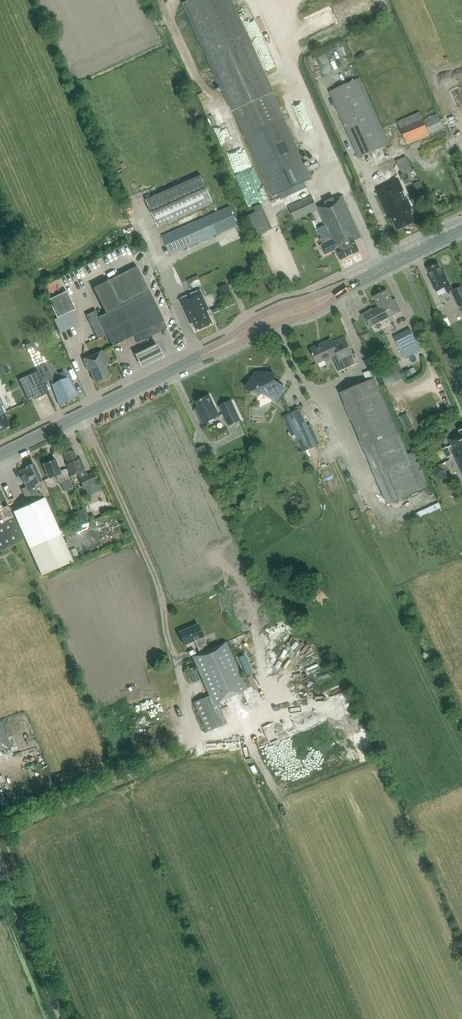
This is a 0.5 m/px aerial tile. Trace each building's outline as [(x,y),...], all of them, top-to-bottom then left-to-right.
[(246,134),(274,195),(312,178),(309,172),(307,167),(284,117),(273,93),(275,92),(232,0),(190,0),(183,3),(232,111),(235,110),(246,134)] [(359,157),(388,144),(359,78),(330,91),(359,157)] [(408,145),(444,128),(435,109),(422,116),(420,111),(397,121),(408,145)] [(397,160),(403,175),(413,170),(407,156),(397,160)] [(232,169),(236,181),(247,177),(244,166),(232,169)] [(214,204),(201,175),(147,199),(159,227),(214,204)] [(412,209),(399,181),(377,191),(389,219),(391,218),(397,230),(415,223),(409,210),(412,209)] [(318,209),(329,235),(320,239),(323,246),(321,246),(324,253),(328,254),(337,250),(341,260),(359,251),(355,241),(362,238),(343,196),(335,199),(335,198),(317,206),(312,196),(296,204),(289,207),(295,220),(301,217),(318,209)] [(415,208),(417,213),(424,210),(422,204),(415,208)] [(224,265),(212,237),(238,225),(230,206),(163,236),(183,283),(224,265)] [(264,208),(247,216),(256,236),(273,229),(264,208)] [(430,278),(436,292),(445,288),(447,292),(453,289),(444,271),(443,272),(439,263),(427,268),(431,277),(430,278)] [(107,280),(118,301),(120,306),(99,316),(96,310),(86,315),(92,327),(92,326),(98,338),(104,335),(106,339),(109,338),(112,345),(134,334),(138,342),(153,334),(154,338),(168,331),(163,320),(163,319),(149,291),(136,266),(107,280)] [(50,296),(61,290),(54,278),(43,284),(50,296)] [(452,290),(459,307),(461,306),(461,309),(461,286),(452,290)] [(207,311),(210,310),(201,290),(179,299),(189,321),(192,320),(197,330),(213,323),(207,311)] [(369,328),(402,311),(395,299),(392,300),(387,290),(374,296),(379,307),(362,315),(369,328)] [(49,299),(57,317),(75,309),(66,291),(62,293),(50,298),(49,299)] [(394,336),(399,347),(415,339),(410,328),(394,336)] [(331,339),(311,348),(317,363),(335,355),(341,370),(357,363),(344,336),(332,342),(331,339)] [(156,344),(134,355),(140,368),(162,357),(156,344)] [(95,382),(110,375),(106,365),(108,364),(102,351),(83,359),(88,371),(90,370),(95,382)] [(45,363),(37,367),(43,382),(52,378),(45,363)] [(378,370),(385,385),(401,378),(394,363),(378,370)] [(364,373),(367,381),(340,393),(388,504),(422,489),(407,455),(377,385),(381,383),(374,368),(364,373)] [(275,401),(284,388),(273,380),(274,373),(255,371),(251,377),(248,380),(249,381),(245,387),(251,391),(251,392),(255,394),(257,395),(266,390),(269,397),(275,401)] [(76,395),(68,378),(52,385),(60,402),(76,395)] [(210,395),(196,402),(200,409),(197,410),(203,424),(220,416),(210,395)] [(10,425),(4,413),(7,411),(3,403),(0,396),(0,430),(10,425)] [(232,399),(219,405),(229,426),(241,420),(232,399)] [(283,416),(294,439),(297,438),(303,452),(321,444),(311,424),(308,426),(300,409),(283,416)] [(410,420),(403,423),(406,430),(414,427),(410,420)] [(459,430),(460,434),(449,439),(454,449),(452,450),(461,472),(461,429),(459,430)] [(198,448),(204,462),(211,459),(204,445),(198,448)] [(66,464),(71,475),(77,473),(79,478),(80,478),(83,487),(85,486),(89,496),(101,491),(97,481),(93,472),(87,475),(85,469),(80,458),(78,459),(73,449),(63,453),(68,463),(66,464)] [(60,471),(55,459),(43,463),(49,478),(56,475),(61,483),(64,490),(73,487),(66,469),(60,471)] [(42,481),(34,464),(26,467),(27,469),(20,472),(27,486),(21,489),(29,504),(14,511),(42,575),(73,561),(45,497),(41,499),(34,485),(42,481)] [(437,477),(442,470),(436,466),(431,473),(437,477)] [(24,539),(15,518),(8,505),(3,507),(0,502),(0,551),(24,539)] [(428,512),(440,506),(438,502),(427,508),(428,512)] [(83,509),(73,513),(79,526),(89,522),(83,509)] [(245,693),(224,643),(207,651),(202,638),(202,637),(196,625),(177,633),(183,646),(193,641),(198,654),(190,658),(208,697),(192,704),(205,735),(226,726),(217,705),(245,693)] [(193,664),(187,666),(193,681),(199,679),(193,664)] [(1,721),(0,722),(0,750),(10,747),(1,721)]
